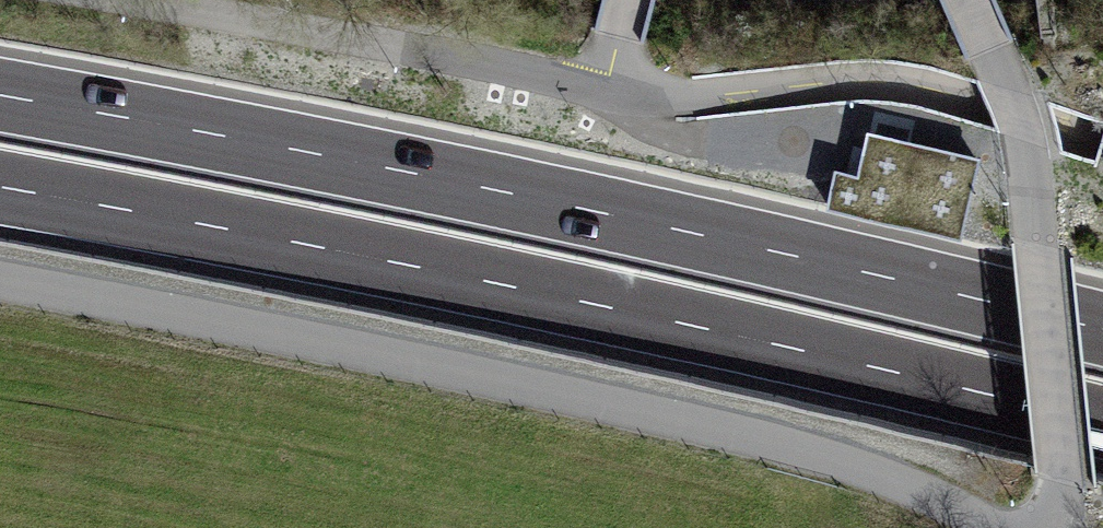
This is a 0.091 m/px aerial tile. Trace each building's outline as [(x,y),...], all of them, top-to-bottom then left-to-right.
[(858,124),(851,207),(972,218),(979,134),(858,124)]
